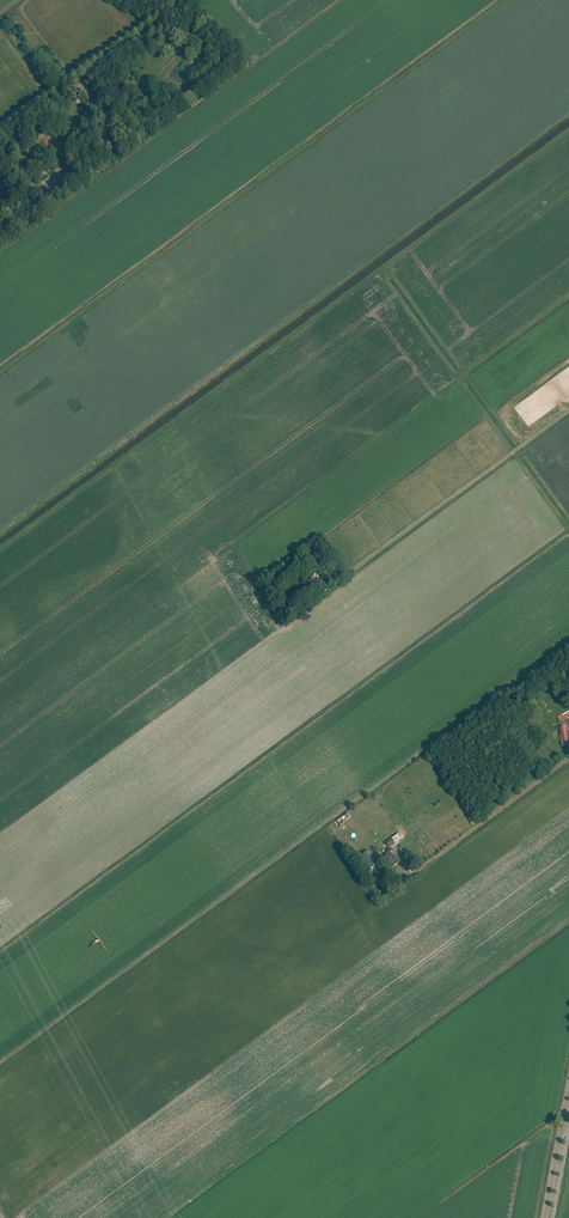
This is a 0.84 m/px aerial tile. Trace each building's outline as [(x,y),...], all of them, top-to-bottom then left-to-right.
[(95,101),(87,90),(85,92),(84,90),(79,93),(80,95),(79,96),(87,107),(95,101)] [(136,118),(143,126),(149,121),(142,113),(136,118)] [(304,597),(297,588),(283,598),(290,607),(304,597)] [(270,596),(274,602),(284,595),(281,589),(270,596)] [(568,717),(568,711),(558,717),(561,722),(568,717)] [(568,741),(566,726),(560,728),(561,735),(560,735),(561,743),(568,741)] [(347,813),(337,821),(340,825),(351,817),(347,813)] [(387,853),(385,854),(393,866),(401,862),(390,846),(403,838),(399,833),(385,843),(389,848),(385,850),(387,853)] [(378,863),(368,850),(360,856),(370,869),(378,863)]
